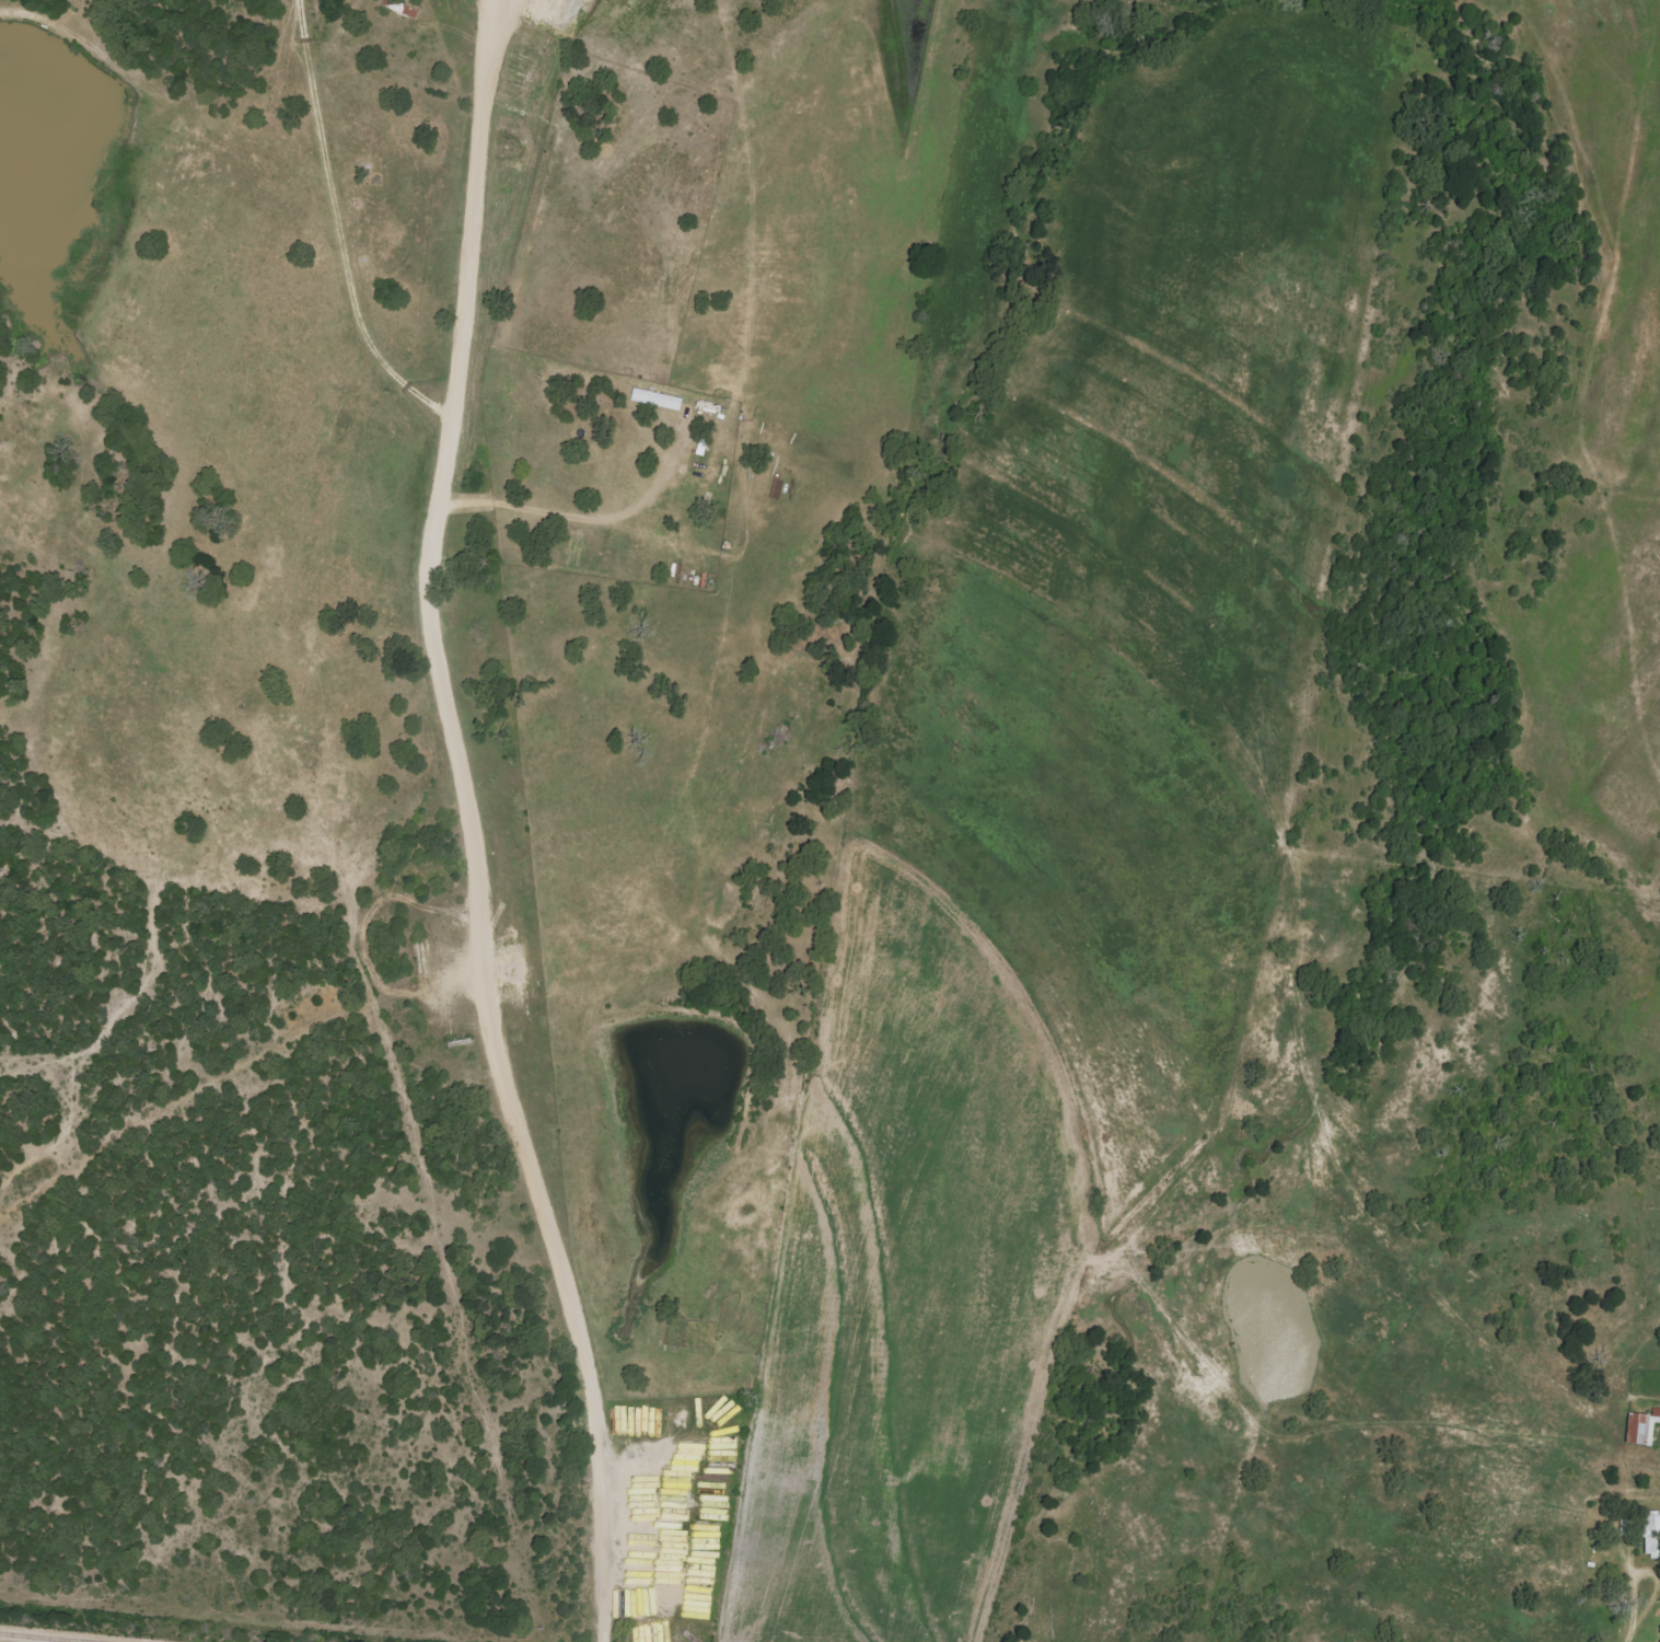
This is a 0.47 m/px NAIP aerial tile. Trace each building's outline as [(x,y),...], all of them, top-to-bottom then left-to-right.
[(419,11),(390,0),(384,0),(382,7),(416,19),(419,11)] [(630,401),(680,411),(683,399),(632,388),(630,401)] [(1652,1409),(1652,1416),(1627,1415),(1625,1445),(1653,1447),(1654,1424),(1659,1424),(1659,1409),(1652,1409)] [(1644,1516),(1644,1527),(1636,1527),(1636,1539),(1644,1539),(1644,1559),(1659,1559),(1659,1516),(1644,1516)]
